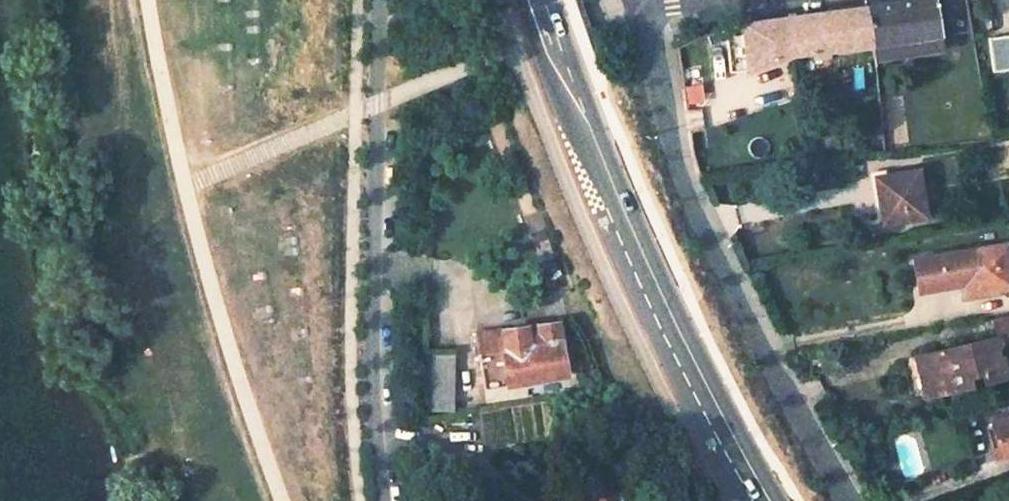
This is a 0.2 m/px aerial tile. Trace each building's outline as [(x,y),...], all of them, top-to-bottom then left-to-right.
[(964,0),(896,0),(864,4),(871,44),(939,35),(954,33),(968,31),(964,0)] [(871,44),(864,4),(742,22),(746,71),(753,92),(784,79),(776,59),(795,53),(810,51),(828,49),(871,44)] [(954,36),(954,33),(939,35),(942,50),(945,49),(949,46),(953,41),(954,36)] [(942,50),(939,35),(871,44),(874,61),(942,50)] [(830,57),(828,49),(810,51),(811,60),(830,57)] [(919,180),(917,165),(869,172),(876,225),(925,218),(923,204),(938,201),(934,178),(919,180)] [(908,258),(913,290),(964,281),(965,292),(1008,285),(1008,269),(1004,242),(908,258)] [(1008,332),(1008,315),(992,320),(995,335),(1008,332)] [(566,374),(557,322),(474,334),(483,387),(566,374)] [(1005,375),(995,335),(972,340),(974,347),(962,350),(960,344),(917,355),(927,396),(971,384),(968,376),(981,372),(983,381),(1005,375)] [(426,409),(451,410),(452,352),(427,351),(426,409)] [(989,419),(991,427),(986,429),(994,455),(1008,451),(1008,414),(989,419)]
